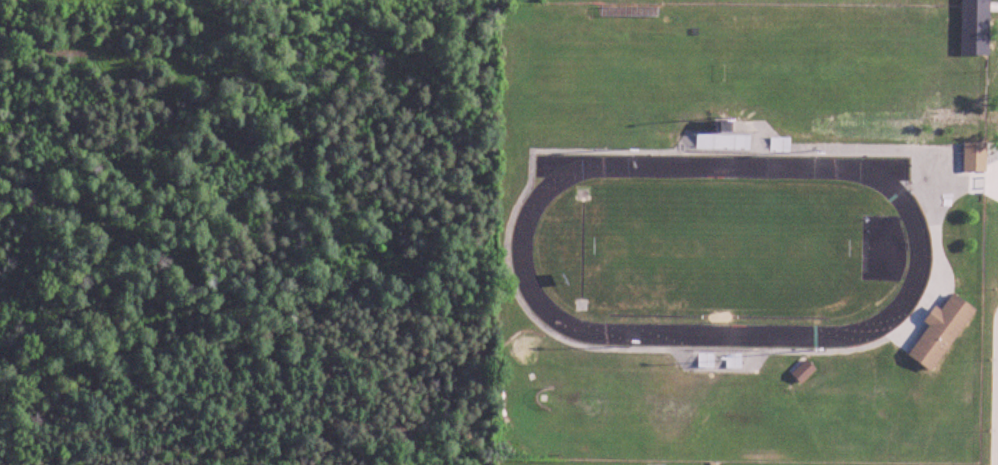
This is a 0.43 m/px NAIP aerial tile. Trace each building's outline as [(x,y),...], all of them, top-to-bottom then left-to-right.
[(746,132),(733,132),(733,120),(719,120),(719,132),(702,132),(702,152),(746,152),(746,132)] [(964,173),(986,173),(986,143),(964,143),(964,173)] [(933,372),(977,310),(954,294),(942,312),(935,307),(924,323),(929,326),(909,356),(933,372)] [(817,370),(806,360),(792,375),(802,385),(817,370)]
